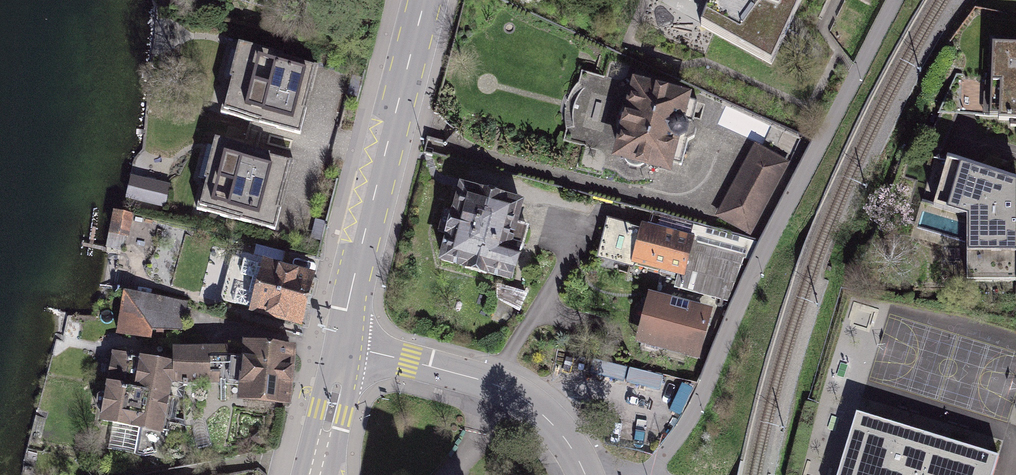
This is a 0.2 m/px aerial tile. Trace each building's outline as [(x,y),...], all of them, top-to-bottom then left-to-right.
[(802,0),(713,0),(701,26),(772,65),(802,0)] [(992,40),(986,120),(1015,123),(1015,42),(992,40)] [(220,112),(300,133),(317,66),(237,45),(220,112)] [(698,102),(637,87),(620,156),(625,156),(627,163),(634,166),(641,166),(646,162),(666,167),(671,148),(685,152),(688,141),(694,138),(697,130),(692,123),(698,102)] [(293,160),(216,140),(197,209),(275,230),(293,160)] [(785,163),(756,148),(720,215),(749,231),(785,163)] [(1007,194),(1008,191),(1012,175),(987,169),(983,184),(935,171),(925,207),(998,227),(998,302),(1015,303),(1015,199),(1007,195),(1007,194)] [(521,204),(462,187),(455,213),(454,213),(447,236),(448,236),(442,261),(465,267),(465,269),(486,274),(487,273),(510,280),(519,248),(522,249),(527,229),(515,225),(521,204)] [(690,242),(609,221),(600,257),(632,266),(635,257),(682,270),(690,242)] [(201,293),(218,299),(230,264),(213,258),(201,293)] [(310,280),(251,265),(238,314),(297,330),(310,280)] [(190,310),(128,298),(121,334),(154,341),(155,334),(184,340),(190,310)] [(704,316),(653,302),(644,337),(695,351),(704,316)] [(170,366),(110,357),(95,422),(160,435),(169,383),(216,381),(216,351),(170,353),(170,366)] [(288,357),(251,352),(245,404),(281,409),(288,357)] [(861,417),(843,474),(1000,474),(1004,460),(861,417)]
